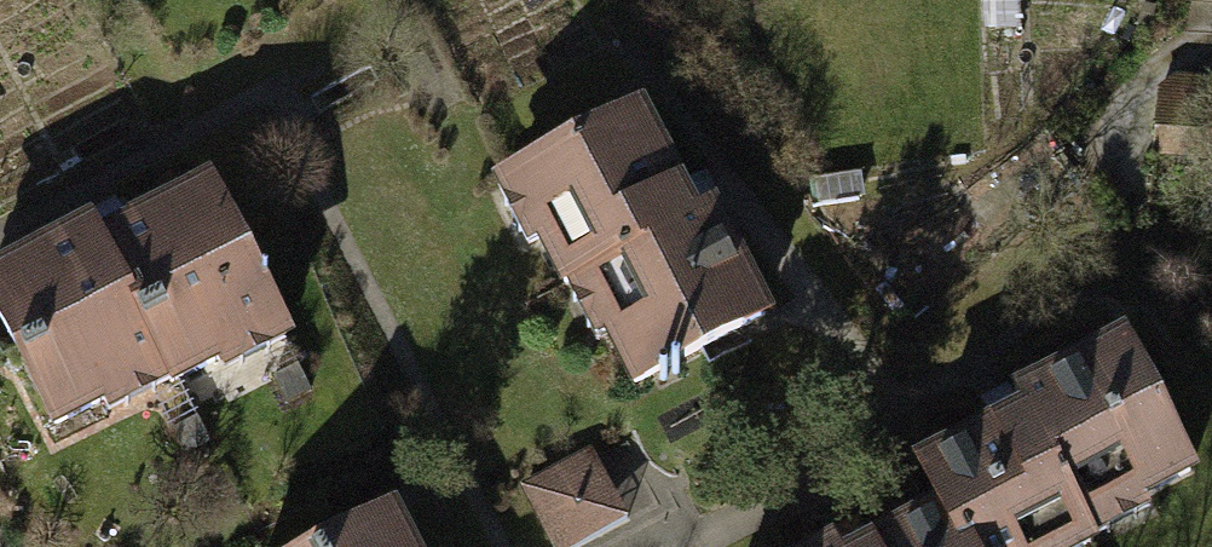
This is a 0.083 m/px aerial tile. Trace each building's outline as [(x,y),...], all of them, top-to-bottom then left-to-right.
[(1155,151),(1211,155),(1211,77),(1174,74),(1159,87),(1155,151)] [(645,102),(506,177),(620,387),(759,312),(694,192),(645,102)] [(0,278),(0,307),(58,424),(270,320),(201,180),(0,278)] [(1125,333),(903,439),(936,508),(955,546),(1117,546),(1207,504),(1125,333)] [(296,364),(271,377),(284,401),(308,388),(296,364)] [(197,414),(172,427),(185,450),(209,437),(197,414)] [(587,446),(519,481),(553,546),(621,511),(587,446)] [(936,508),(854,546),(955,546),(936,508)] [(374,516),(314,546),(390,546),(374,516)]
